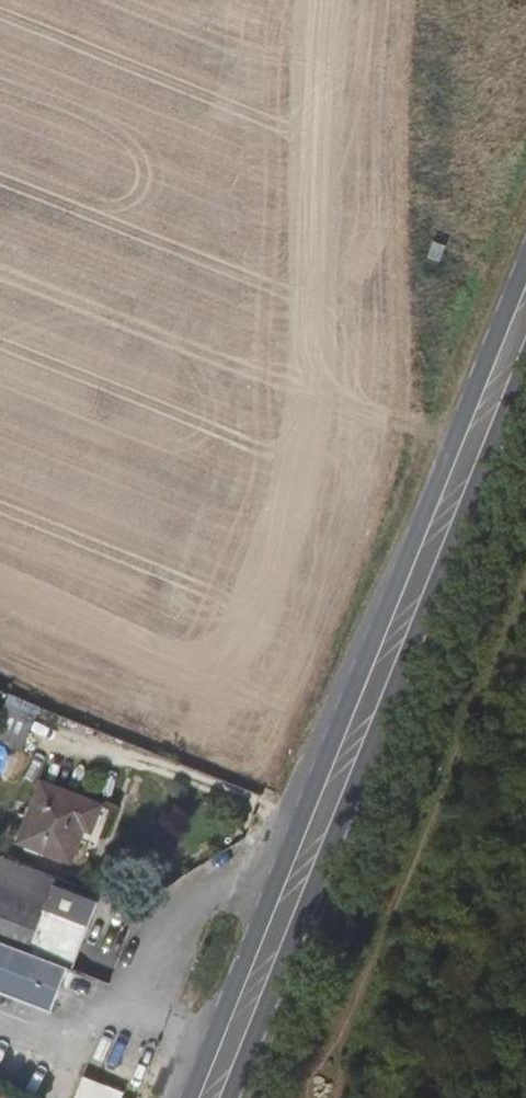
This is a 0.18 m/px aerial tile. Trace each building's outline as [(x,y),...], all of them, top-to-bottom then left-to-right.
[(0,717),(0,737),(23,748),(40,711),(9,697),(0,717)] [(99,821),(40,798),(19,854),(70,873),(84,839),(92,841),(99,821)] [(27,890),(0,880),(0,907),(18,913),(27,890)] [(46,923),(30,963),(67,978),(76,981),(101,914),(55,898),(46,923)] [(30,963),(46,923),(18,913),(0,907),(0,1000),(52,1020),(67,978),(30,963)] [(126,1093),(84,1077),(76,1097),(124,1097),(126,1093)]
